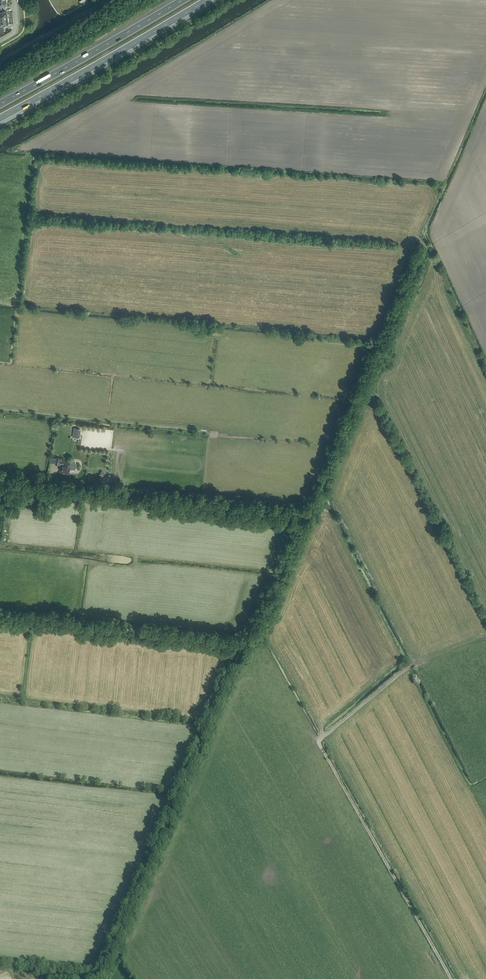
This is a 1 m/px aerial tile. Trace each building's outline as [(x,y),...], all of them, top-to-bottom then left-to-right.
[(80,438),(81,429),(74,428),(73,437),(80,438)] [(56,463),(56,464),(63,465),(62,471),(63,471),(63,473),(66,473),(66,472),(70,472),(70,469),(70,468),(74,469),(76,468),(76,464),(75,463),(73,462),(67,461),(66,464),(60,463),(61,458),(56,457),(56,458),(56,463)]
